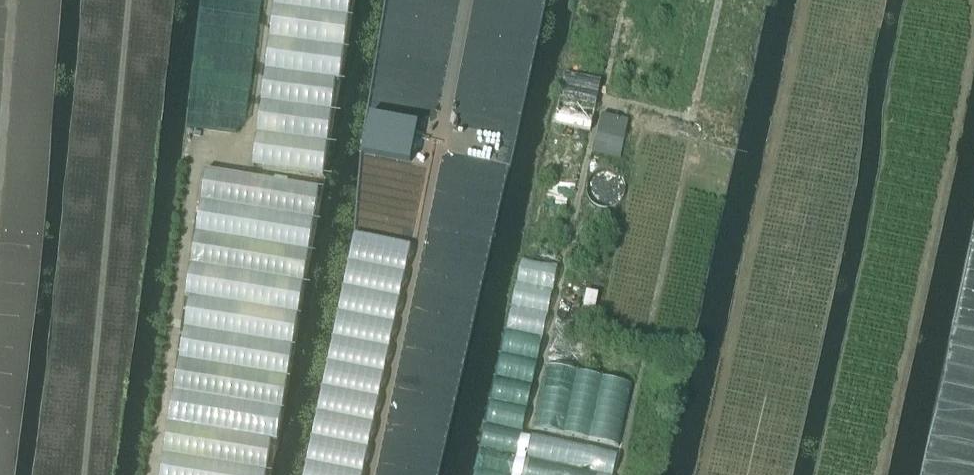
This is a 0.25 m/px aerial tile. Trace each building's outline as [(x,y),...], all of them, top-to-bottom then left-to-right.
[(253,167),(323,176),(346,0),(275,0),(253,167)] [(566,73),(561,98),(596,105),(601,80),(566,73)] [(370,113),(362,153),(410,162),(418,122),(370,113)] [(602,115),(594,151),(622,156),(629,121),(602,115)] [(316,188),(207,170),(186,295),(190,296),(161,474),(266,474),(316,188)]
